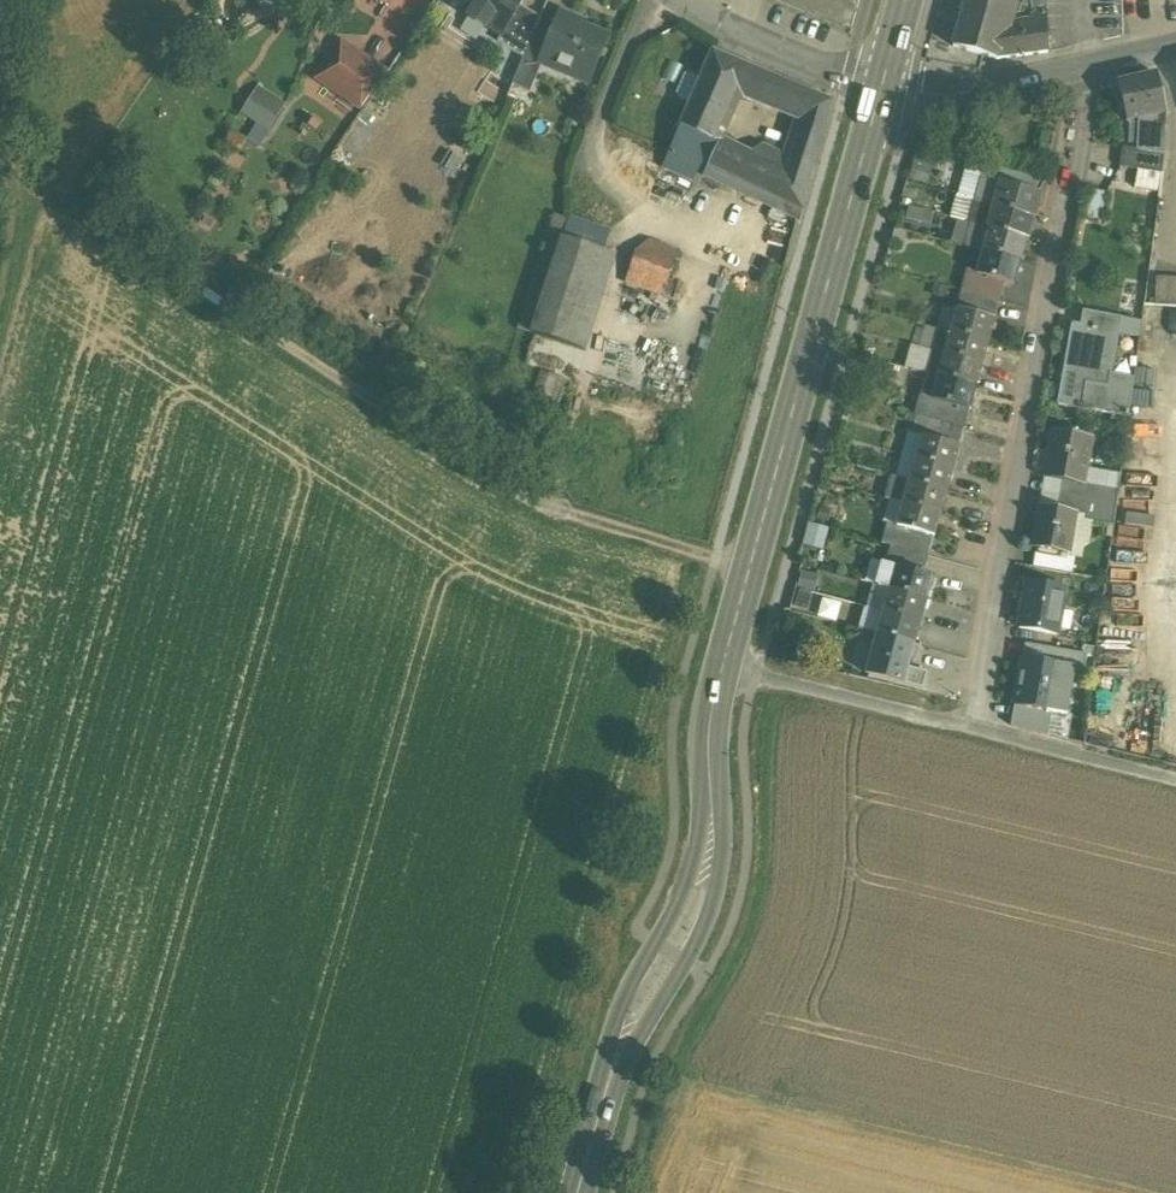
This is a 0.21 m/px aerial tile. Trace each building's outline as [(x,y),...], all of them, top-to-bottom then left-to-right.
[(457,2),(472,11),(468,18),(485,28),(489,22),(504,31),(520,6),(524,0),(458,0),(457,2)] [(996,0),(966,0),(953,48),(996,60),(1005,30),(1012,4),(1001,1),(996,0)] [(1001,1),(1012,4),(1029,9),(1044,9),(1045,9),(1045,0),(1002,0),(1001,1)] [(1029,9),(1012,4),(1005,30),(1031,27),(1029,9)] [(540,19),(520,6),(504,31),(497,43),(524,59),(535,32),(540,19)] [(1031,27),(1005,30),(996,60),(1046,54),(1044,9),(1029,9),(1031,27)] [(578,30),(560,23),(563,15),(560,14),(550,38),(541,60),(543,61),(571,73),(573,68),(591,76),(607,38),(582,28),(584,24),(581,23),(578,30)] [(550,38),(535,32),(524,59),(513,85),(530,92),(543,61),(541,60),(550,38)] [(385,73),(341,43),(317,79),(361,109),(385,73)] [(712,52),(680,127),(712,142),(713,142),(735,91),(745,66),(712,52)] [(811,93),(745,66),(735,91),(801,118),(811,93)] [(1158,75),(1117,85),(1126,124),(1141,120),(1166,114),(1158,75)] [(249,85),(236,115),(271,130),(284,99),(249,85)] [(831,102),(811,93),(801,118),(800,120),(787,157),(764,147),(763,148),(749,158),(719,144),(718,145),(713,142),(712,142),(700,166),(697,173),(703,176),(703,177),(798,222),(831,102)] [(1166,114),(1141,120),(1138,150),(1137,152),(1164,155),(1166,114)] [(712,142),(680,127),(669,152),(700,166),(712,142)] [(1054,136),(1043,135),(1040,151),(1051,153),(1054,136)] [(1138,150),(1122,148),(1119,166),(1137,170),(1162,175),(1164,155),(1137,152),(1138,150)] [(700,166),(669,152),(662,167),(693,181),(697,173),(700,166)] [(1043,182),(991,168),(987,181),(986,183),(1001,187),(1001,186),(1039,196),(1043,182)] [(1162,175),(1137,170),(1134,189),(1159,194),(1162,175)] [(1001,187),(986,183),(987,181),(983,180),(977,203),(985,206),(995,209),(1001,187)] [(1039,196),(1001,186),(1001,187),(995,209),(1032,220),(1039,196)] [(1105,193),(1089,190),(1084,218),(1100,221),(1105,193)] [(977,203),(956,198),(950,220),(970,225),(977,203)] [(985,206),(977,203),(970,225),(974,226),(988,230),(995,209),(985,206)] [(1032,220),(995,209),(988,230),(988,231),(1026,242),(1032,220)] [(607,232),(569,219),(562,241),(600,253),(607,232)] [(988,230),(974,226),(967,249),(974,251),(978,235),(987,237),(988,231),(988,230)] [(1026,242),(988,231),(987,237),(982,253),(1020,264),(1026,242)] [(978,235),(974,251),(982,253),(987,237),(978,235)] [(600,253),(562,241),(532,334),(570,346),(600,253)] [(600,253),(570,346),(584,351),(614,258),(600,253)] [(673,266),(636,253),(625,283),(663,296),(673,266)] [(1020,264),(982,253),(976,275),(975,277),(1005,285),(1013,288),(1020,264)] [(1013,288),(1005,285),(1000,303),(1000,304),(1023,310),(1029,288),(1023,286),(1028,266),(1020,264),(1013,288)] [(1005,285),(975,277),(976,275),(968,273),(962,293),(1000,303),(1005,285)] [(1156,279),(1154,307),(1175,309),(1175,280),(1156,279)] [(1000,303),(962,293),(957,311),(995,321),(1000,304),(1000,303)] [(945,308),(939,331),(951,334),(957,311),(945,308)] [(995,321),(957,311),(951,334),(988,344),(995,321)] [(1110,317),(1083,312),(1081,327),(1108,331),(1110,317)] [(1141,322),(1110,317),(1108,331),(1119,333),(1119,334),(1138,338),(1141,322)] [(1081,327),(1071,325),(1059,391),(1060,391),(1057,406),(1082,411),(1087,386),(1109,390),(1111,378),(1119,334),(1119,333),(1081,327)] [(951,334),(939,331),(933,353),(945,356),(951,334)] [(988,344),(951,334),(945,356),(982,367),(988,344)] [(933,353),(913,347),(907,370),(927,375),(933,353)] [(933,353),(927,375),(938,379),(945,356),(933,353)] [(982,367),(945,356),(938,379),(976,389),(982,367)] [(927,375),(916,417),(919,418),(938,423),(944,405),(932,402),(938,379),(927,375)] [(1132,382),(1111,378),(1109,390),(1087,386),(1082,411),(1127,419),(1132,382)] [(976,389),(938,379),(932,402),(944,405),(969,412),(976,389)] [(969,412),(944,405),(938,423),(964,430),(969,412)] [(938,423),(919,418),(913,438),(922,440),(922,438),(959,449),(964,430),(938,423)] [(1090,441),(1052,434),(1044,481),(1061,484),(1082,488),(1082,486),(1089,487),(1116,492),(1119,475),(1085,469),(1090,441)] [(959,449),(922,438),(922,440),(916,462),(952,472),(959,449)] [(952,472),(916,462),(913,470),(909,484),(946,494),(952,472)] [(902,467),(892,464),(888,477),(891,479),(898,480),(902,467)] [(913,470),(902,467),(898,480),(909,484),(913,470)] [(898,480),(891,479),(886,500),(894,502),(903,505),(909,484),(898,480)] [(1061,484),(1044,481),(1039,508),(1056,511),(1059,498),(1061,484)] [(946,494),(909,484),(903,505),(903,506),(940,516),(946,494)] [(1082,488),(1061,484),(1059,498),(1086,503),(1089,487),(1082,486),(1082,488)] [(1116,492),(1089,487),(1086,503),(1114,508),(1116,492)] [(1086,503),(1059,498),(1056,511),(1075,514),(1075,517),(1083,518),(1084,518),(1086,503)] [(940,516),(903,506),(903,505),(894,502),(894,503),(890,502),(884,525),(887,526),(934,539),(940,516)] [(1114,508),(1086,503),(1084,518),(1083,518),(1082,521),(1090,523),(1112,527),(1114,508)] [(1056,511),(1039,508),(1032,550),(1084,559),(1090,523),(1082,521),(1083,518),(1075,517),(1075,514),(1056,511)] [(804,525),(802,545),(820,546),(822,526),(804,525)] [(934,539),(887,526),(882,544),(891,547),(928,558),(934,539)] [(928,558),(891,547),(886,566),(895,568),(923,576),(928,558)] [(885,565),(878,588),(889,591),(895,568),(886,566),(885,565)] [(923,576),(895,568),(889,591),(926,602),(932,579),(923,576)] [(809,597),(811,598),(814,573),(794,571),(790,607),(807,609),(809,597)] [(1063,591),(1026,584),(1017,631),(1055,637),(1063,591)] [(926,602),(889,591),(883,613),(920,624),(926,602)] [(920,624),(883,613),(877,635),(914,646),(920,624)] [(914,646),(877,635),(871,659),(908,669),(908,668),(914,646)] [(1082,645),(1061,641),(1059,653),(1080,656),(1082,645)] [(1059,653),(1057,653),(1055,665),(1063,666),(1062,668),(1081,671),(1083,657),(1080,656),(1059,653)] [(908,669),(871,659),(866,676),(903,686),(908,669)] [(1055,665),(1022,659),(1014,707),(1055,713),(1062,668),(1063,666),(1055,665)] [(926,673),(908,668),(908,669),(903,686),(921,691),(926,673)] [(1025,727),(1028,712),(1009,708),(1006,723),(1025,727)]
